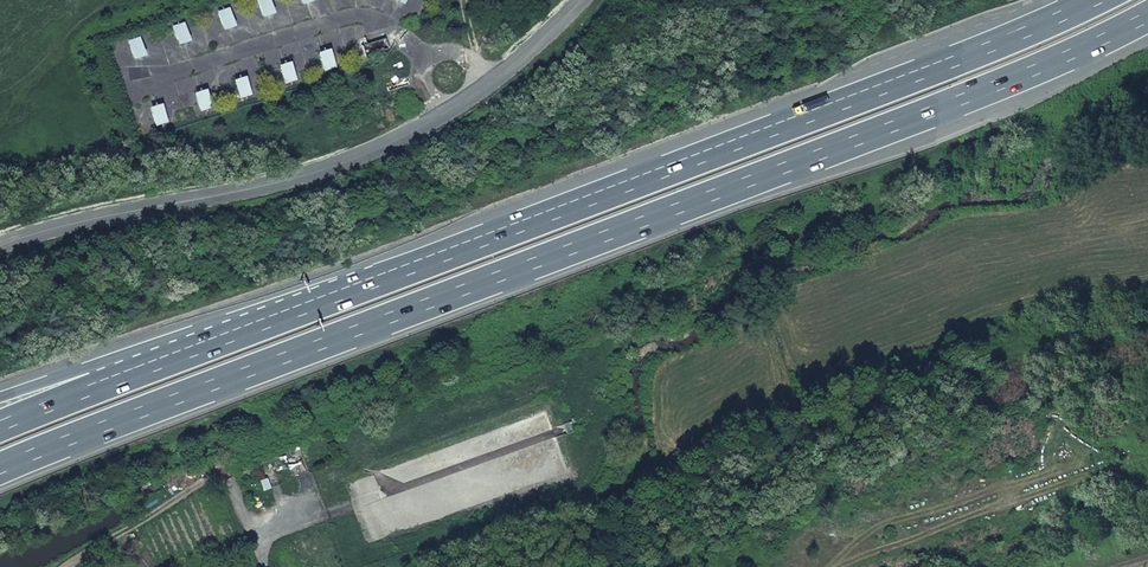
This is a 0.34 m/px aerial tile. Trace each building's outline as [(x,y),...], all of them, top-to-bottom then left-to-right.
[(267,0),(256,4),(259,13),(270,10),(267,0)] [(222,15),(211,18),(214,27),(225,24),(222,15)] [(182,28),(172,31),(175,40),(185,37),(182,28)] [(359,49),(363,60),(387,52),(383,41),(359,49)] [(138,42),(127,45),(130,54),(140,51),(138,42)] [(319,63),(322,72),(332,68),(329,59),(319,63)] [(279,75),(282,84),(293,81),(290,72),(279,75)] [(235,90),(238,99),(248,95),(246,87),(235,90)] [(195,103),(198,112),(208,108),(205,99),(195,103)] [(151,117),(154,126),(164,123),(161,114),(151,117)]
